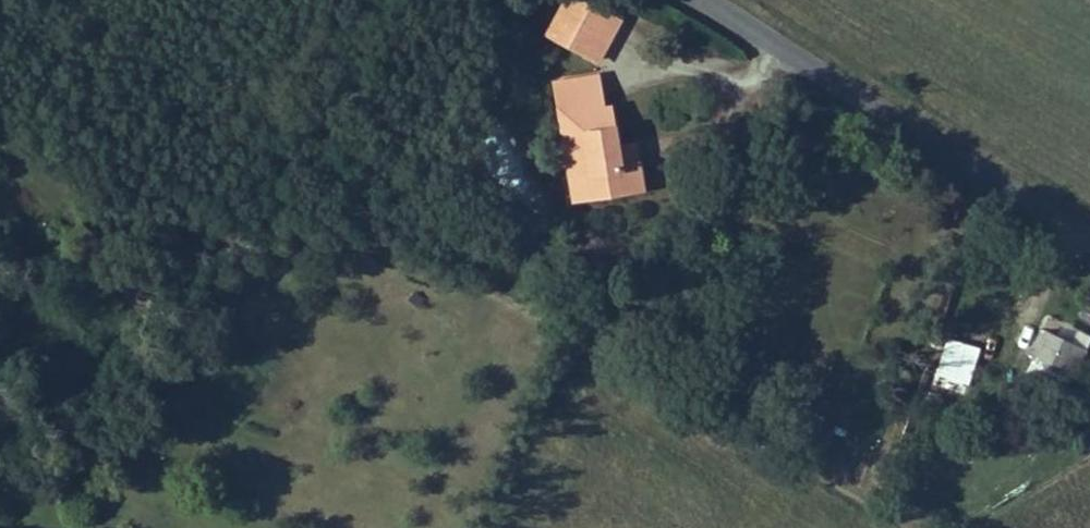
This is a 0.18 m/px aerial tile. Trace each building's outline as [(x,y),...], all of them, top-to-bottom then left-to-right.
[(547,27),(569,40),(591,0),(562,0),(547,27)] [(599,0),(591,0),(569,40),(595,55),(620,12),(599,0)] [(462,97),(490,84),(486,77),(458,90),(462,97)] [(603,106),(598,77),(557,83),(572,175),(586,173),(589,196),(642,188),(638,162),(619,165),(617,147),(609,105),(603,106)] [(635,144),(617,147),(619,165),(638,162),(635,144)] [(576,198),(589,196),(586,173),(572,175),(576,198)] [(66,239),(91,263),(95,259),(70,235),(66,239)] [(133,286),(124,295),(135,307),(144,297),(133,286)] [(154,307),(144,297),(135,307),(145,316),(154,307)] [(1047,331),(1027,371),(1063,389),(1084,349),(1047,331)] [(969,383),(978,343),(943,335),(934,374),(969,383)]
